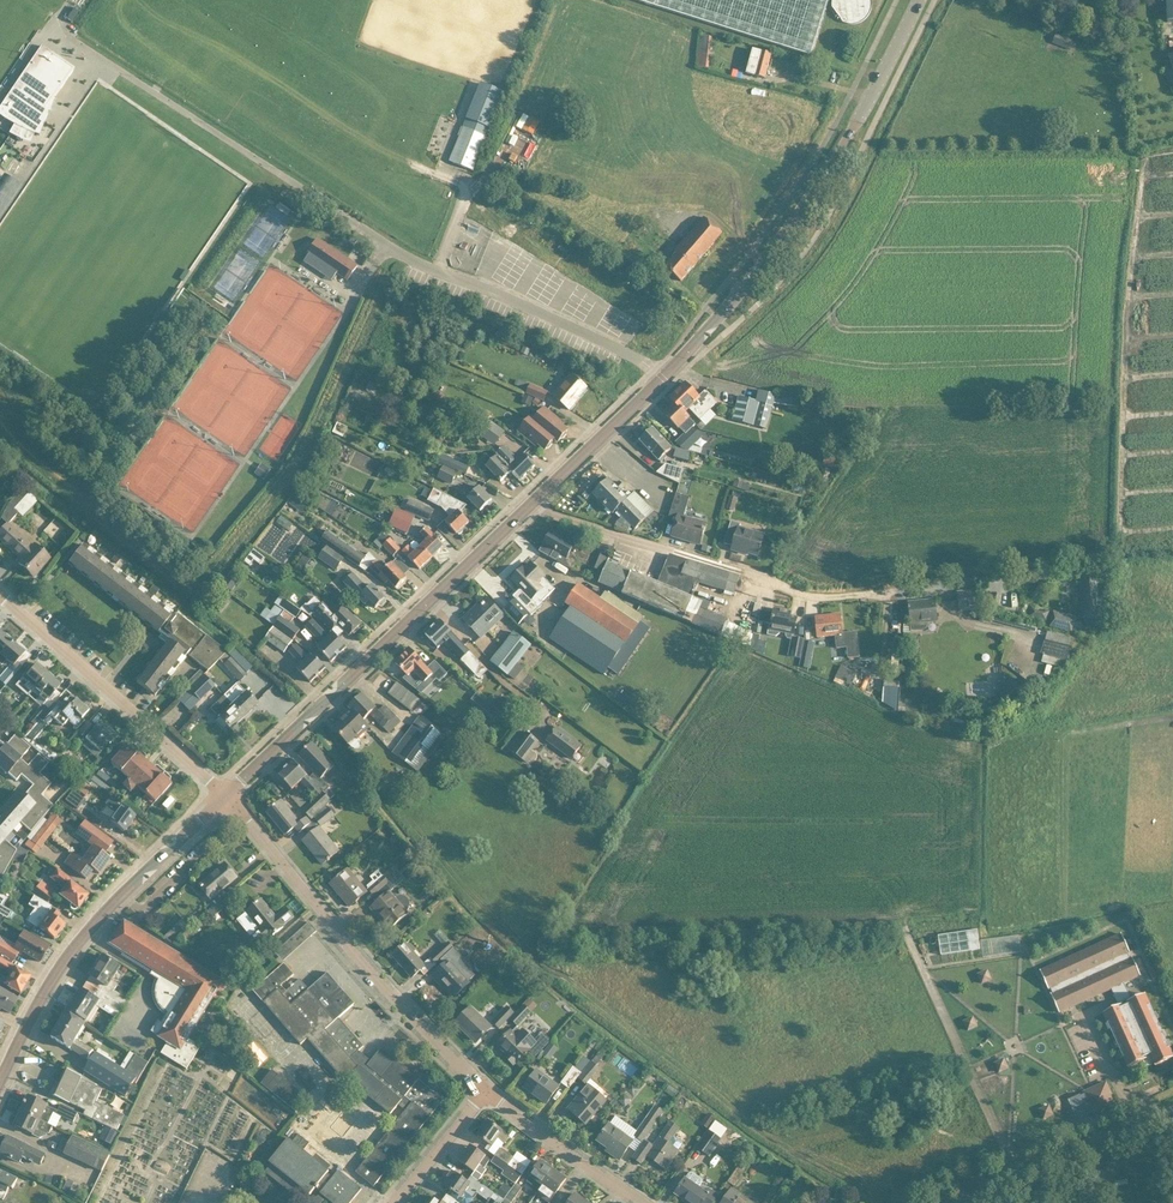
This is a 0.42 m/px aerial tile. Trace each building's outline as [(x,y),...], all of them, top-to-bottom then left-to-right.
[(800,52),(811,55),(829,0),(633,0),(800,52)] [(697,66),(710,68),(712,37),(699,36),(697,66)] [(74,69),(41,46),(0,107),(0,116),(5,120),(14,125),(24,130),(34,134),(39,135),(51,102),(74,69)] [(772,55),(760,52),(754,50),(747,74),(765,79),(772,55)] [(733,70),(731,76),(741,79),(743,73),(733,70)] [(473,171),(487,137),(505,92),(484,84),(453,162),(473,171)] [(677,253),(665,267),(681,281),(722,233),(704,218),(675,251),(677,253)] [(358,241),(352,237),(349,242),(354,246),(358,241)] [(348,280),(358,266),(318,239),(308,253),(309,254),(304,262),(310,266),(315,258),(348,280)] [(528,356),(531,350),(524,347),(522,353),(528,356)] [(562,363),(553,359),(551,364),(559,368),(562,363)] [(553,396),(561,402),(570,410),(575,403),(574,402),(587,388),(580,383),(581,382),(579,380),(578,381),(571,375),(553,396)] [(695,425),(686,416),(684,414),(689,408),(699,419),(716,402),(705,391),(699,397),(686,384),(670,399),(675,404),(665,414),(670,419),(671,419),(685,434),(676,442),(681,448),(688,450),(702,437),(693,427),(695,425)] [(531,385),(527,394),(544,401),(547,392),(531,385)] [(774,403),(799,408),(801,400),(776,395),(776,394),(759,390),(757,401),(739,396),(732,419),(767,429),(774,403)] [(354,393),(352,398),(359,401),(361,396),(354,393)] [(521,402),(530,406),(534,398),(525,394),(521,402)] [(536,398),(532,403),(536,406),(540,402),(536,398)] [(467,417),(487,425),(492,413),(472,405),(467,417)] [(555,439),(554,439),(558,442),(561,439),(563,438),(567,434),(566,432),(568,430),(556,421),(558,419),(545,408),(534,421),(555,439)] [(549,448),(550,447),(552,444),(552,442),(554,439),(555,439),(534,421),(530,418),(519,431),(532,442),(534,440),(545,450),(547,448),(549,448)] [(326,431),(337,436),(342,425),(332,420),(326,431)] [(441,430),(444,425),(434,420),(429,430),(435,433),(441,430)] [(494,422),(483,436),(494,444),(505,430),(494,422)] [(672,448),(671,447),(653,428),(640,440),(661,462),(667,456),(666,454),(672,448)] [(497,454),(498,455),(510,468),(508,469),(511,472),(520,481),(535,466),(524,454),(516,461),(504,448),(497,454)] [(676,448),(674,457),(687,461),(690,451),(676,448)] [(778,453),(767,451),(766,460),(777,462),(778,453)] [(834,468),(836,464),(838,457),(826,454),(823,465),(834,468)] [(469,467),(453,460),(443,455),(441,455),(438,462),(465,475),(469,467)] [(501,482),(511,472),(508,469),(510,468),(498,455),(491,462),(486,457),(482,461),(501,482)] [(672,484),(677,467),(655,462),(651,477),(673,483),(670,492),(673,493),(675,485),(672,484)] [(263,465),(257,474),(264,479),(270,470),(263,465)] [(456,473),(445,468),(441,477),(440,478),(452,483),(456,473)] [(604,474),(589,489),(613,513),(616,510),(635,529),(644,521),(654,511),(634,491),(631,494),(629,491),(624,496),(620,492),(625,487),(620,482),(615,486),(604,474)] [(744,482),(735,480),(733,488),(747,491),(748,486),(744,485),(744,482)] [(492,500),(484,491),(480,487),(468,498),(480,511),(492,500)] [(0,515),(0,516),(8,524),(8,525),(19,513),(15,509),(29,494),(24,489),(10,504),(0,515)] [(586,500),(593,494),(589,489),(582,496),(586,500)] [(296,493),(289,503),(302,513),(310,503),(296,493)] [(463,528),(469,522),(460,512),(466,506),(467,506),(467,505),(443,493),(437,503),(451,518),(446,523),(456,534),(457,533),(459,534),(461,534),(463,531),(464,529),(463,528)] [(676,493),(671,511),(673,512),(679,513),(672,536),(700,545),(706,524),(702,523),(703,521),(693,518),(692,520),(684,517),(687,508),(682,507),(686,496),(676,493)] [(730,496),(727,508),(734,510),(738,498),(730,496)] [(432,510),(410,501),(406,510),(428,519),(432,510)] [(278,515),(272,519),(278,530),(285,527),(278,515)] [(392,519),(389,526),(408,534),(411,525),(393,517),(392,519)] [(758,555),(761,544),(764,535),(740,527),(740,524),(731,522),(724,544),(733,546),(732,550),(742,553),(742,551),(758,555)] [(8,525),(8,524),(0,532),(0,540),(16,554),(17,552),(23,557),(18,562),(34,577),(50,560),(35,545),(33,547),(8,525)] [(421,533),(428,539),(422,545),(433,556),(444,546),(427,528),(426,528),(423,526),(418,530),(421,533)] [(385,583),(388,580),(396,589),(407,579),(393,564),(387,570),(370,552),(365,556),(328,531),(322,540),(366,570),(369,567),(385,583)] [(380,548),(383,545),(393,555),(400,549),(389,538),(388,539),(383,534),(374,542),(380,548)] [(541,553),(571,570),(576,561),(603,573),(608,562),(610,557),(596,551),(594,556),(578,550),(551,535),(541,553)] [(161,635),(159,638),(166,644),(137,682),(155,696),(187,655),(208,671),(227,652),(177,614),(175,616),(83,545),(68,563),(161,635)] [(328,545),(319,559),(336,571),(345,557),(328,545)] [(402,551),(411,561),(419,569),(433,556),(422,545),(415,552),(408,545),(402,551)] [(254,549),(245,562),(250,566),(255,560),(260,565),(266,558),(254,549)] [(305,554),(298,564),(304,568),(311,558),(305,554)] [(112,560),(116,563),(120,558),(115,555),(112,560)] [(632,572),(608,562),(603,573),(600,584),(623,593),(622,594),(721,635),(727,618),(700,607),(703,601),(693,598),(699,579),(735,590),(739,576),(671,555),(659,584),(632,572)] [(521,570),(513,578),(521,587),(522,588),(513,596),(516,599),(529,614),(531,616),(544,604),(541,601),(555,588),(540,572),(531,564),(523,572),(521,570)] [(368,587),(354,572),(353,573),(350,569),(340,578),(344,582),(365,605),(369,602),(375,609),(380,604),(382,605),(385,602),(385,600),(386,599),(371,583),(368,587)] [(1113,576),(1107,571),(1104,575),(1110,580),(1113,576)] [(1082,618),(1084,618),(1084,623),(1098,623),(1096,574),(1081,575),(1082,618)] [(236,584),(228,578),(224,585),(232,590),(236,584)] [(568,612),(549,639),(560,646),(601,674),(604,676),(609,669),(623,647),(633,654),(651,628),(641,621),(644,616),(641,614),(618,599),(606,591),(601,599),(599,597),(579,584),(566,603),(562,609),(568,612)] [(958,592),(959,604),(960,611),(984,608),(982,590),(958,592)] [(215,607),(220,612),(229,602),(223,597),(215,607)] [(361,624),(353,616),(344,605),(333,615),(323,603),(322,604),(316,597),(308,605),(307,604),(300,610),(302,611),(310,616),(313,614),(319,620),(321,619),(332,631),(332,630),(337,636),(344,630),(349,636),(353,632),(354,634),(359,629),(358,628),(361,624)] [(481,638),(504,616),(495,606),(486,597),(463,620),(481,638)] [(519,625),(529,614),(516,599),(505,610),(519,625)] [(909,607),(909,609),(910,609),(913,632),(925,630),(927,628),(928,627),(928,626),(928,623),(938,623),(935,600),(909,603),(910,607),(909,607)] [(294,617),(277,604),(266,619),(293,640),(300,630),(290,623),(294,617)] [(1031,607),(1029,617),(1047,622),(1050,611),(1031,607)] [(792,638),(793,634),(795,635),(798,618),(786,616),(787,612),(775,610),(773,624),(769,624),(767,635),(776,637),(780,634),(780,632),(786,633),(785,636),(788,639),(791,640),(788,655),(800,658),(803,640),(792,638)] [(1071,632),(1072,629),(1075,618),(1054,612),(1050,626),(1071,632)] [(848,658),(859,657),(856,632),(843,633),(841,614),(815,617),(817,637),(836,635),(837,649),(847,648),(848,658)] [(316,647),(323,654),(331,663),(347,648),(332,633),(329,636),(313,619),(305,627),(321,643),(316,647)] [(461,660),(470,651),(440,620),(425,634),(438,648),(444,642),(461,660)] [(274,627),(265,639),(284,653),(293,641),(274,627)] [(1077,655),(1083,640),(1048,631),(1043,649),(1057,653),(1059,645),(1072,649),(1071,654),(1057,664),(1058,659),(1042,655),(1040,661),(1058,667),(1071,657),(1077,655)] [(11,642),(0,632),(0,655),(11,642)] [(508,675),(518,662),(530,646),(514,633),(490,662),(508,675)] [(11,642),(0,655),(0,666),(1,666),(5,661),(12,667),(24,654),(24,653),(26,652),(18,645),(17,647),(11,642)] [(326,668),(317,659),(311,652),(307,656),(297,644),(290,650),(301,661),(295,667),(311,683),(326,668)] [(245,675),(240,669),(247,662),(234,649),(228,655),(231,658),(230,659),(223,666),(238,682),(245,675)] [(422,663),(409,650),(395,663),(408,676),(405,679),(404,678),(403,679),(421,694),(437,679),(440,682),(448,674),(435,661),(427,668),(422,663)] [(889,656),(888,673),(898,674),(899,657),(889,656)] [(835,661),(828,673),(835,677),(835,676),(839,670),(841,666),(842,664),(835,661)] [(35,663),(27,672),(15,686),(20,690),(27,696),(28,696),(47,674),(35,663)] [(839,670),(835,676),(851,685),(857,674),(856,674),(841,666),(839,670)] [(10,674),(6,667),(0,670),(0,680),(10,674)] [(200,670),(184,686),(189,690),(200,701),(214,686),(203,675),(204,675),(200,670)] [(28,696),(34,701),(37,697),(44,704),(63,682),(58,678),(54,680),(47,674),(28,696)] [(397,682),(388,694),(412,712),(421,700),(397,682)] [(886,682),(883,696),(894,699),(897,684),(886,682)] [(1010,682),(998,692),(1004,699),(1016,689),(1010,682)] [(257,704),(249,696),(245,692),(236,684),(223,697),(232,705),(243,718),(257,704)] [(1029,684),(1025,689),(1029,693),(1034,688),(1029,684)] [(363,694),(349,707),(361,719),(363,721),(370,714),(389,733),(401,721),(385,705),(379,711),(363,694)] [(49,762),(51,764),(58,756),(45,744),(43,746),(38,741),(55,722),(60,726),(61,726),(63,726),(64,725),(67,721),(73,727),(72,729),(73,730),(74,730),(75,731),(76,730),(85,721),(82,718),(89,711),(88,710),(91,706),(86,702),(83,706),(71,695),(62,705),(57,700),(48,710),(39,720),(22,739),(38,753),(49,762)] [(5,722),(12,715),(1,705),(5,701),(0,697),(0,717),(5,722)] [(210,709),(219,718),(216,720),(224,728),(227,726),(231,730),(243,718),(232,705),(223,697),(210,709)] [(489,702),(484,709),(496,719),(501,712),(489,702)] [(33,715),(39,720),(48,710),(42,705),(33,715)] [(361,719),(349,707),(349,708),(352,711),(334,728),(349,744),(349,743),(353,748),(355,749),(357,749),(359,748),(360,746),(361,744),(361,742),(360,740),(358,739),(369,727),(363,721),(361,719)] [(393,753),(418,772),(445,735),(420,717),(393,753)] [(101,753),(108,744),(116,735),(106,726),(105,728),(99,723),(94,729),(87,723),(78,733),(101,753)] [(557,726),(545,741),(571,760),(582,745),(557,726)] [(539,742),(524,730),(509,749),(528,763),(535,754),(532,752),(539,742)] [(23,741),(16,734),(5,746),(0,741),(0,767),(23,741)] [(23,741),(0,767),(0,768),(1,768),(4,771),(5,770),(8,772),(7,773),(7,774),(8,773),(16,781),(21,775),(28,766),(20,758),(30,747),(23,741)] [(299,756),(307,764),(321,779),(334,766),(312,743),(299,756)] [(144,793),(155,802),(171,784),(169,782),(170,778),(157,766),(153,768),(145,761),(146,756),(133,744),(129,746),(127,745),(111,763),(120,772),(121,772),(130,780),(127,782),(123,786),(130,792),(133,788),(135,785),(144,793)] [(58,771),(66,762),(68,759),(61,753),(58,756),(51,764),(58,771)] [(28,766),(21,775),(33,785),(42,794),(51,784),(39,774),(48,763),(38,755),(28,766)] [(311,820),(314,818),(326,806),(326,807),(331,802),(318,786),(294,760),(278,775),(292,789),(300,781),(316,797),(302,810),(304,812),(303,812),(307,817),(308,817),(308,816),(311,820)] [(96,775),(115,788),(117,784),(99,771),(96,775)] [(111,790),(93,776),(90,780),(108,794),(111,790)] [(332,801),(330,799),(335,795),(329,789),(330,788),(323,781),(318,786),(331,802),(332,801)] [(33,785),(23,797),(18,803),(13,799),(10,802),(11,803),(7,809),(5,808),(0,814),(0,881),(16,850),(4,840),(20,823),(31,831),(53,806),(41,795),(42,794),(33,785)] [(72,791),(65,800),(77,809),(84,799),(72,791)] [(95,791),(87,803),(95,808),(103,796),(95,791)] [(170,797),(162,805),(166,809),(174,801),(170,797)] [(110,799),(105,805),(116,813),(109,821),(114,825),(124,832),(135,817),(110,799)] [(308,817),(307,817),(300,823),(281,801),(267,812),(286,835),(295,827),(300,833),(311,824),(310,823),(312,822),(308,817)] [(328,809),(326,807),(326,806),(314,818),(320,827),(334,816),(328,809)] [(46,822),(35,837),(40,840),(51,826),(47,822),(46,822)] [(71,852),(64,863),(76,872),(86,879),(93,870),(99,874),(106,864),(104,863),(107,858),(109,860),(110,859),(103,855),(108,849),(98,841),(103,835),(84,822),(78,830),(93,842),(95,843),(94,845),(93,847),(92,847),(83,860),(71,852)] [(328,861),(330,859),(339,852),(318,828),(313,833),(303,841),(304,841),(306,840),(318,855),(316,856),(323,865),(328,861)] [(19,847),(12,861),(21,865),(28,852),(19,847)] [(200,886),(208,895),(211,898),(224,887),(229,893),(243,881),(238,875),(236,877),(225,865),(200,886)] [(76,910),(77,909),(78,909),(88,896),(73,885),(74,884),(56,870),(50,878),(64,889),(59,896),(70,904),(70,905),(69,907),(70,908),(71,910),(72,911),(73,911),(75,911),(76,910)] [(350,907),(359,899),(367,890),(347,870),(342,875),(333,883),(341,893),(340,894),(350,907)] [(373,895),(386,884),(396,876),(392,872),(385,877),(384,875),(368,889),(373,895)] [(396,876),(386,884),(391,890),(405,879),(399,873),(396,876)] [(36,889),(33,892),(48,902),(55,892),(41,881),(36,889)] [(389,930),(398,922),(408,914),(406,912),(409,909),(410,907),(410,904),(410,901),(408,899),(406,897),(403,896),(400,895),(397,896),(395,898),(389,892),(372,907),(383,921),(382,922),(389,930)] [(268,939),(274,934),(284,927),(283,926),(293,917),(287,909),(276,917),(262,900),(258,902),(255,903),(246,911),(247,912),(237,920),(257,946),(268,938),(268,939)] [(35,910),(27,921),(38,928),(45,933),(54,940),(55,938),(58,938),(59,936),(59,933),(61,932),(60,931),(64,925),(56,920),(59,916),(52,910),(53,908),(42,901),(35,910)] [(225,908),(220,902),(209,913),(213,918),(225,908)] [(12,912),(8,920),(21,928),(26,920),(12,912)] [(422,919),(411,929),(413,932),(417,930),(422,926),(422,925),(425,923),(422,919)] [(124,924),(111,944),(122,950),(151,968),(154,970),(150,975),(159,981),(157,984),(156,987),(156,990),(156,993),(156,997),(157,1000),(158,1003),(159,1006),(161,1008),(164,1011),(166,1013),(161,1022),(158,1021),(152,1031),(159,1036),(169,1043),(162,1054),(165,1056),(166,1056),(168,1058),(187,1069),(194,1058),(195,1056),(202,1046),(189,1037),(202,1016),(223,982),(136,928),(125,921),(124,924)] [(303,928),(311,937),(317,931),(309,922),(303,928)] [(972,929),(931,933),(933,954),(974,950),(972,929)] [(14,962),(19,953),(21,955),(23,952),(40,962),(49,947),(39,941),(23,931),(12,949),(0,941),(0,953),(14,962)] [(1040,971),(1048,989),(1050,988),(1053,994),(1051,995),(1059,1013),(1111,989),(1119,1006),(1103,1013),(1128,1068),(1144,1061),(1146,1067),(1154,1063),(1156,1066),(1172,1058),(1172,1056),(1145,994),(1131,1000),(1124,983),(1140,976),(1132,958),(1130,959),(1127,953),(1130,952),(1121,934),(1040,971)] [(457,943),(453,938),(431,958),(436,963),(457,943)] [(412,978),(421,970),(426,966),(406,943),(392,955),(392,956),(394,954),(402,964),(401,965),(412,978)] [(452,997),(461,989),(469,982),(472,974),(464,966),(457,969),(456,968),(464,960),(453,948),(440,960),(446,966),(434,977),(434,978),(436,976),(453,995),(452,997)] [(6,980),(3,985),(10,989),(20,995),(31,977),(12,965),(14,962),(0,953),(0,976),(6,980)] [(91,975),(91,976),(93,978),(105,985),(100,992),(109,998),(122,1006),(127,998),(114,990),(117,984),(111,980),(120,967),(113,963),(103,956),(97,965),(100,967),(94,977),(91,975)] [(309,989),(300,979),(294,985),(292,982),(289,984),(291,987),(287,991),(281,986),(294,975),(284,964),(253,991),(301,1045),(308,1038),(344,1080),(347,1078),(358,1088),(391,1057),(381,1049),(370,1063),(357,1052),(364,1047),(339,1018),(354,1004),(355,1005),(356,1005),(327,972),(327,973),(327,974),(309,989)] [(987,972),(979,975),(982,982),(990,979),(987,972)] [(8,992),(0,988),(0,1008),(9,1013),(18,998),(8,992)] [(95,1005),(101,1008),(116,1018),(118,1014),(117,1013),(122,1006),(100,992),(96,998),(82,989),(69,1009),(86,1020),(95,1005)] [(530,1000),(525,1005),(531,1011),(536,1005),(530,1000)] [(518,1026),(531,1013),(532,1012),(531,1011),(525,1005),(512,1020),(518,1026)] [(500,1029),(514,1014),(515,1013),(508,1006),(493,1022),(500,1029)] [(478,1042),(486,1033),(491,1027),(471,1007),(455,1023),(462,1030),(464,1028),(478,1042)] [(86,1024),(78,1018),(67,1012),(52,1038),(88,1060),(93,1051),(76,1040),(86,1024)] [(973,1018),(964,1022),(968,1031),(977,1026),(973,1018)] [(551,1041),(544,1034),(535,1042),(527,1034),(525,1036),(517,1027),(512,1033),(511,1032),(498,1045),(509,1055),(506,1058),(513,1064),(516,1062),(517,1063),(530,1050),(536,1056),(551,1041)] [(551,1043),(547,1048),(554,1054),(558,1048),(551,1043)] [(125,1096),(134,1082),(136,1083),(149,1063),(136,1055),(127,1071),(97,1052),(85,1071),(125,1096)] [(592,1062),(579,1077),(586,1084),(587,1083),(590,1079),(600,1068),(597,1065),(605,1056),(602,1053),(600,1055),(598,1054),(592,1062)] [(579,1077),(592,1062),(584,1056),(575,1067),(573,1066),(561,1083),(569,1088),(579,1077)] [(444,1100),(409,1072),(391,1057),(358,1088),(391,1114),(399,1105),(406,1111),(356,1172),(374,1186),(444,1100)] [(1004,1059),(995,1064),(999,1072),(1008,1068),(1004,1059)] [(255,1081),(290,1109),(300,1096),(265,1068),(255,1081)] [(50,1094),(61,1099),(86,1111),(84,1115),(117,1131),(124,1115),(113,1110),(111,1108),(109,1107),(106,1105),(102,1105),(96,1102),(103,1089),(82,1079),(83,1077),(66,1069),(59,1083),(56,1082),(50,1094)] [(547,1103),(554,1094),(559,1086),(537,1070),(524,1087),(535,1095),(536,1094),(547,1102),(546,1103),(547,1103)] [(576,1100),(568,1109),(586,1124),(593,1115),(607,1100),(596,1090),(599,1086),(590,1079),(587,1083),(589,1085),(576,1100)] [(1116,1104),(1106,1083),(1084,1093),(1094,1114),(1116,1104)] [(624,1093),(618,1101),(626,1107),(632,1099),(624,1093)] [(22,1111),(48,1123),(51,1117),(54,1112),(75,1122),(79,1112),(61,1104),(58,1110),(29,1096),(22,1111)] [(638,1132),(636,1136),(643,1141),(654,1124),(663,1111),(657,1106),(647,1120),(638,1132)] [(1049,1106),(1040,1110),(1044,1119),(1053,1115),(1049,1106)] [(15,1125),(26,1131),(33,1134),(33,1135),(40,1138),(46,1136),(48,1133),(50,1134),(53,1126),(48,1123),(22,1111),(15,1125)] [(708,1113),(705,1118),(701,1124),(709,1129),(712,1125),(716,1118),(708,1113)] [(603,1133),(598,1140),(609,1148),(610,1146),(615,1150),(612,1154),(620,1160),(622,1156),(629,1146),(633,1141),(635,1138),(626,1132),(630,1126),(617,1117),(613,1122),(611,1125),(604,1134),(603,1133)] [(505,1144),(506,1143),(510,1137),(488,1121),(478,1136),(498,1150),(495,1155),(523,1174),(531,1162),(518,1152),(514,1157),(501,1148),(505,1143),(505,1144)] [(665,1169),(672,1159),(684,1143),(674,1136),(679,1128),(671,1122),(654,1145),(646,1140),(633,1158),(642,1164),(647,1156),(665,1169)] [(799,1132),(794,1133),(792,1124),(779,1127),(783,1142),(800,1138),(799,1132)] [(710,1156),(722,1139),(709,1130),(697,1147),(710,1156)] [(266,1172),(296,1196),(302,1189),(310,1195),(316,1187),(322,1192),(320,1193),(333,1202),(351,1202),(362,1189),(339,1170),(333,1177),(328,1173),(329,1171),(328,1170),(331,1166),(316,1154),(313,1158),(303,1150),(309,1143),(299,1134),(293,1142),(289,1139),(271,1162),(272,1164),(266,1172)] [(102,1172),(111,1154),(73,1136),(65,1154),(102,1172)] [(9,1137),(1,1153),(21,1163),(24,1157),(27,1158),(26,1160),(39,1166),(40,1166),(41,1165),(45,1155),(9,1137)] [(52,1148),(56,1150),(61,1139),(56,1137),(52,1148)] [(489,1159),(487,1158),(478,1151),(475,1154),(469,1149),(460,1161),(474,1172),(480,1164),(484,1167),(489,1159)] [(515,1184),(523,1174),(495,1155),(490,1161),(504,1171),(502,1174),(515,1184)] [(541,1161),(527,1181),(539,1189),(554,1170),(541,1161)] [(746,1173),(744,1172),(747,1167),(742,1163),(728,1182),(736,1187),(746,1173)] [(8,1174),(0,1170),(0,1198),(4,1200),(10,1187),(13,1189),(18,1179),(8,1174)] [(554,1170),(539,1189),(536,1194),(549,1202),(555,1195),(566,1179),(554,1170)] [(443,1184),(451,1190),(450,1191),(453,1193),(453,1192),(460,1197),(464,1190),(473,1197),(477,1192),(488,1201),(491,1198),(496,1201),(495,1202),(502,1202),(504,1200),(502,1199),(496,1194),(471,1176),(467,1182),(453,1171),(443,1184)] [(716,1198),(718,1195),(709,1189),(706,1193),(698,1188),(702,1183),(702,1180),(701,1178),(693,1173),(691,1173),(689,1174),(686,1179),(685,1179),(675,1193),(690,1202),(713,1202),(716,1198)] [(504,1183),(496,1194),(502,1199),(504,1200),(512,1189),(504,1183)] [(502,1202),(503,1202),(512,1202),(523,1187),(516,1183),(512,1189),(504,1200),(502,1202)] [(731,1189),(722,1202),(752,1202),(731,1189)] [(588,1202),(575,1194),(569,1202),(588,1202)] [(430,1202),(459,1202),(448,1195),(447,1195),(442,1202),(435,1197),(430,1202)]
